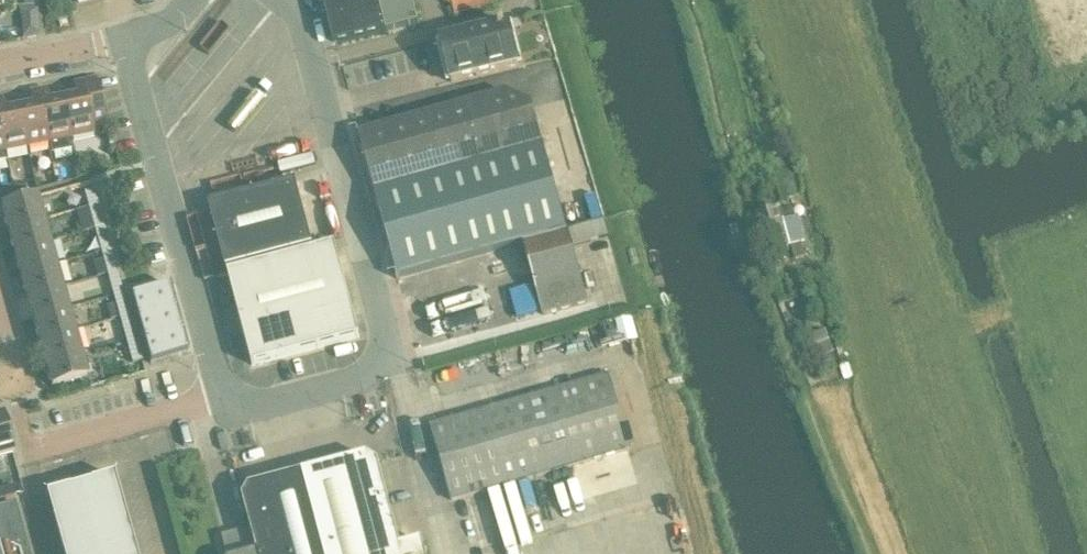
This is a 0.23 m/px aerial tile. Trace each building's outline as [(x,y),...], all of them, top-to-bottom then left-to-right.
[(332,42),(337,45),(417,25),(411,0),(321,0),(332,42)] [(498,4),(497,0),(449,0),(453,15),(498,4)] [(23,42),(38,39),(37,9),(18,9),(20,18),(23,42)] [(450,84),(518,67),(507,25),(439,42),(450,84)] [(72,139),(93,135),(92,129),(106,126),(97,79),(75,84),(77,97),(64,99),(72,139)] [(51,102),(48,89),(40,91),(50,143),(48,144),(50,156),(72,152),(70,139),(72,139),(64,99),(51,102)] [(28,147),(48,144),(50,143),(40,91),(32,92),(34,105),(21,108),(28,147)] [(399,281),(399,280),(522,246),(522,245),(567,232),(533,109),(506,93),(368,132),(400,246),(390,249),(399,281)] [(5,97),(0,98),(0,121),(6,152),(28,147),(21,108),(7,111),(5,97)] [(786,174),(783,164),(771,167),(781,204),(795,200),(788,174),(786,174)] [(10,184),(14,196),(25,193),(22,181),(10,184)] [(225,271),(310,248),(294,182),(208,205),(225,271)] [(89,207),(98,205),(94,191),(85,193),(89,207)] [(8,231),(44,221),(38,197),(2,207),(8,231)] [(785,223),(781,211),(755,219),(767,256),(789,250),(788,249),(791,248),(792,254),(793,253),(796,262),(805,259),(807,259),(803,245),(805,244),(798,219),(785,223)] [(95,230),(104,227),(100,213),(91,215),(95,230)] [(14,253),(50,243),(44,221),(8,231),(14,253)] [(609,237),(604,221),(567,232),(522,245),(522,246),(543,317),(588,304),(571,249),(609,237)] [(101,252),(110,250),(106,235),(97,238),(101,252)] [(20,275),(56,265),(50,243),(14,253),(20,275)] [(251,367),(359,338),(335,247),(227,275),(251,367)] [(107,275),(116,272),(112,258),(103,260),(107,275)] [(26,297),(62,287),(56,265),(20,275),(26,297)] [(114,297),(122,294),(118,280),(110,282),(114,297)] [(130,296),(149,364),(187,354),(169,286),(130,296)] [(32,319),(68,309),(62,287),(26,297),(32,319)] [(106,307),(110,321),(119,318),(120,319),(129,316),(124,302),(106,307)] [(38,341),(74,331),(68,309),(32,319),(38,341)] [(126,341),(135,339),(131,324),(122,327),(126,341)] [(44,363),(80,354),(74,331),(38,341),(44,363)] [(813,360),(832,355),(825,332),(806,337),(813,360)] [(132,364),(141,361),(137,347),(128,349),(132,364)] [(51,387),(86,377),(80,354),(44,363),(51,387)] [(608,377),(444,424),(429,428),(451,503),(465,498),(630,451),(608,377)] [(0,418),(0,458),(12,455),(13,455),(2,417),(0,418)] [(303,474),(324,553),(425,553),(422,543),(401,549),(378,463),(367,456),(303,474)] [(243,500),(251,531),(257,553),(324,553),(303,474),(249,489),(243,500)] [(113,477),(45,496),(61,553),(134,553),(113,477)] [(12,497),(15,496),(12,487),(0,490),(0,495),(1,500),(12,497)] [(20,525),(14,504),(0,508),(0,553),(29,553),(20,525)] [(222,539),(227,553),(257,553),(251,531),(222,539)]
